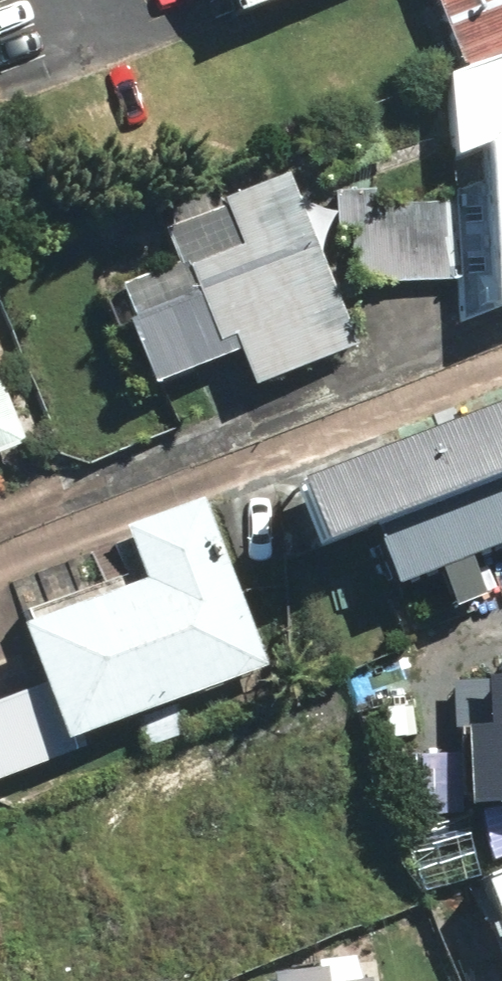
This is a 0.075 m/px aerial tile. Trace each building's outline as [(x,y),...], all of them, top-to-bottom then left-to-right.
[(425,46),(501,15),(501,0),(406,0),(425,46)] [(425,46),(430,304),(501,276),(501,15),(425,46)] [(279,175),(175,217),(194,263),(137,286),(133,277),(108,287),(123,323),(116,326),(142,392),(231,357),(245,392),(350,350),(279,175)] [(307,438),(356,559),(495,505),(501,525),(501,356),(307,438)] [(19,444),(0,399),(0,452),(19,444)] [(0,695),(0,778),(80,746),(76,736),(257,664),(191,499),(116,529),(139,585),(11,636),(30,683),(0,695)] [(461,646),(462,692),(429,693),(432,769),(501,767),(501,644),(461,646)] [(451,853),(501,970),(501,831),(451,853)] [(350,960),(315,964),(315,971),(264,977),(265,980),(352,980),(350,960)]
